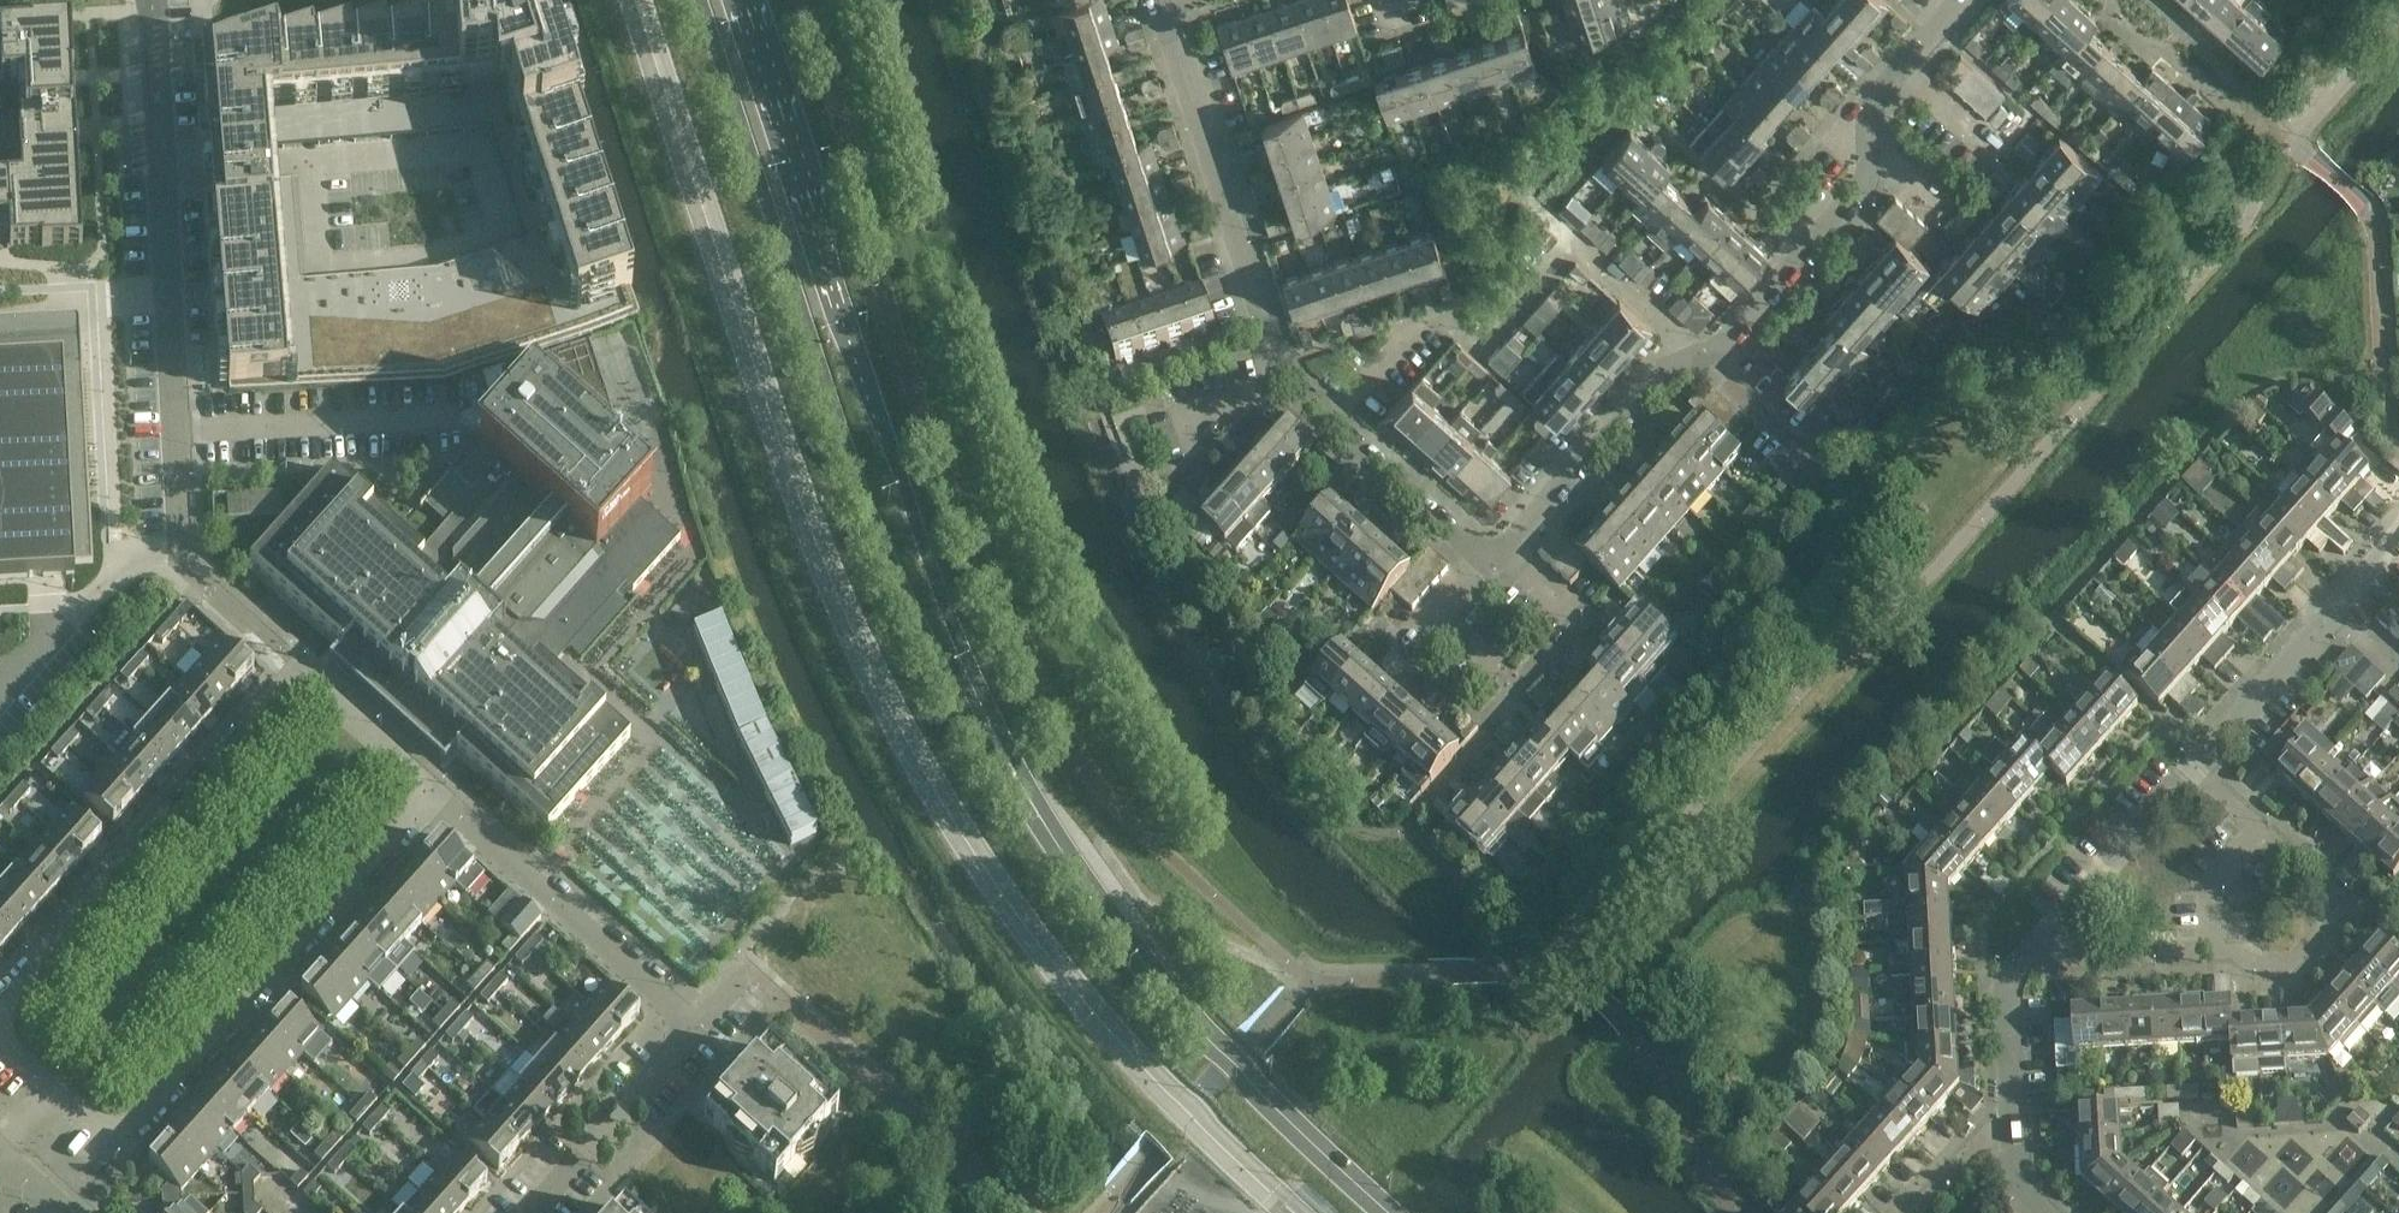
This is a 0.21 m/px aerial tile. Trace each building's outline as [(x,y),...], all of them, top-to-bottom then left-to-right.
[(1060,6),(1068,31),(1109,17),(1103,0),(1078,0),(1060,6)] [(1292,1),(1306,42),(1330,34),(1319,0),(1295,0),(1292,1)] [(1330,34),(1356,25),(1347,0),(1319,0),(1330,34)] [(1570,15),(1615,0),(1565,0),(1570,15)] [(1570,15),(1578,40),(1632,23),(1624,0),(1615,0),(1570,15)] [(1811,6),(1843,35),(1853,44),(1870,25),(1843,0),(1835,0),(1822,15),(1811,6)] [(1870,25),(1888,5),(1883,0),(1843,0),(1870,25)] [(2027,14),(2039,0),(2012,0),(2027,14)] [(2045,30),(2046,31),(2074,0),(2039,0),(2027,14),(2045,30)] [(2046,31),(2045,30),(2041,36),(2048,42),(2046,45),(2046,49),(2057,58),(2085,27),(2094,16),(2076,0),(2074,0),(2046,31)] [(2205,7),(2196,17),(2217,35),(2245,4),(2243,2),(2245,0),(2214,0),(2206,8),(2205,7)] [(2205,7),(2206,8),(2214,0),(2197,0),(2205,7)] [(1292,1),(1268,9),(1281,50),(1306,42),(1292,1)] [(2245,4),(2217,35),(2236,53),(2264,21),(2245,4)] [(1811,6),(1807,11),(1794,26),(1826,54),(1843,35),(1811,6)] [(1268,9),(1243,17),(1257,58),(1281,50),(1268,9)] [(1501,29),(1503,24),(1499,10),(1489,13),(1495,30),(1501,29)] [(1554,10),(1540,14),(1544,23),(1560,18),(1558,12),(1554,10)] [(1901,30),(1908,22),(1895,11),(1891,15),(1891,20),(1901,30)] [(1495,30),(1489,13),(1479,16),(1483,29),(1489,32),(1495,30)] [(1109,17),(1068,31),(1076,55),(1117,42),(1109,17)] [(1218,26),(1231,66),(1257,58),(1243,17),(1218,26)] [(1560,18),(1544,23),(1547,33),(1560,29),(1562,24),(1560,18)] [(443,381),(637,320),(563,81),(561,82),(550,47),(520,57),(508,20),(458,36),(456,28),(422,39),(420,31),(385,42),(383,34),(350,45),(347,37),(313,48),(311,41),(278,51),(275,44),(242,54),(239,47),(201,60),(230,391),(443,381)] [(2264,21),(2236,53),(2256,70),(2284,39),(2264,21)] [(1127,39),(1143,34),(1140,24),(1127,29),(1125,33),(1127,39)] [(1451,45),(1454,40),(1449,26),(1440,29),(1446,47),(1451,45)] [(1794,26),(1776,45),(1809,74),(1826,54),(1794,26)] [(2085,27),(2057,58),(2076,76),(2105,44),(2085,27)] [(1446,47),(1440,29),(1429,33),(1434,46),(1439,49),(1446,47)] [(1524,31),(1498,39),(1512,80),(1537,72),(1524,31)] [(9,181),(12,234),(12,245),(42,244),(43,246),(82,244),(79,184),(73,184),(70,129),(67,71),(72,70),(70,34),(31,36),(31,39),(0,41),(0,68),(1,90),(26,89),(28,131),(31,180),(9,181)] [(1133,48),(1146,44),(1143,34),(1127,39),(1129,46),(1133,48)] [(1964,42),(1977,54),(1981,49),(1981,44),(1971,35),(1964,42)] [(1498,39),(1474,47),(1487,88),(1512,80),(1498,39)] [(1117,42),(1076,55),(1063,60),(1072,84),(1112,71),(1105,47),(1117,43),(1117,42)] [(1402,61),(1404,56),(1400,42),(1391,45),(1397,63),(1402,61)] [(2105,44),(2076,76),(2096,93),(2124,61),(2105,44)] [(1397,63),(1391,45),(1380,48),(1385,62),(1391,64),(1397,63)] [(1776,45),(1759,64),(1791,93),(1809,74),(1776,45)] [(1873,62),(1879,54),(1869,45),(1864,45),(1860,50),(1873,62)] [(1474,47),(1449,56),(1462,96),(1487,88),(1474,47)] [(1873,62),(1860,50),(1855,55),(1856,60),(1866,69),(1873,62)] [(1942,75),(1954,86),(1972,65),(1960,54),(1942,75)] [(1449,56),(1424,64),(1438,104),(1462,96),(1449,56)] [(2004,78),(2011,71),(2000,61),(1995,61),(1991,66),(2004,78)] [(2124,61),(2096,93),(2115,110),(2152,68),(2143,78),(2124,61)] [(1424,64),(1400,72),(1413,113),(1438,104),(1424,64)] [(1759,64),(1742,84),(1774,112),(1791,93),(1759,64)] [(1972,65),(1954,86),(1964,95),(1983,74),(1972,65)] [(2152,68),(2115,110),(2124,101),(2143,117),(2172,85),(2152,68)] [(1112,71),(1072,84),(1080,109),(1121,96),(1112,71)] [(2004,78),(2017,89),(2021,84),(2021,79),(2011,71),(2004,78)] [(1400,72),(1374,80),(1388,121),(1413,113),(1400,72)] [(1143,88),(1159,83),(1156,74),(1143,78),(1141,82),(1143,88)] [(1348,88),(1364,83),(1362,77),(1357,74),(1345,79),(1348,88)] [(1994,84),(1983,74),(1964,95),(1975,105),(1994,84)] [(1348,88),(1345,79),(1331,83),(1329,88),(1331,94),(1348,88)] [(1149,97),(1163,93),(1159,83),(1143,88),(1145,95),(1149,97)] [(1838,100),(1845,93),(1835,83),(1830,84),(1825,89),(1838,100)] [(1742,84),(1725,103),(1767,141),(1767,140),(1757,131),(1774,112),(1742,84)] [(2004,93),(1994,84),(1975,105),(1986,114),(2004,93)] [(2172,85),(2143,117),(2163,135),(2191,102),(2172,85)] [(1838,100),(1825,89),(1821,93),(1821,98),(1832,108),(1838,100)] [(1299,105),(1300,104),(1315,99),(1313,93),(1308,91),(1296,95),(1299,105)] [(1025,98),(1030,113),(1043,109),(1041,106),(1043,106),(1039,94),(1025,98)] [(1299,105),(1296,95),(1283,99),(1281,104),(1283,110),(1299,105)] [(2043,113),(2050,105),(2039,95),(2034,95),(2029,100),(2043,113)] [(1121,96),(1080,109),(1088,134),(1129,121),(1121,96)] [(2191,102),(2163,135),(2183,152),(2211,120),(2191,102)] [(1767,141),(1725,103),(1707,122),(1750,160),(1767,141)] [(2043,113),(2056,123),(2060,119),(2060,114),(2050,105),(2043,113)] [(1259,107),(1246,112),(1249,121),(1266,116),(1264,110),(1259,107)] [(1302,111),(1262,125),(1270,151),(1311,137),(1302,111)] [(1129,121),(1088,134),(1096,159),(1109,155),(1137,146),(1129,121)] [(1750,160),(1707,122),(1689,142),(1732,180),(1750,160)] [(1804,139),(1810,132),(1800,122),(1795,123),(1791,127),(1804,139)] [(1159,137),(1175,131),(1173,123),(1159,127),(1157,132),(1159,137)] [(1804,139),(1791,127),(1786,132),(1786,137),(1797,147),(1804,139)] [(1254,134),(1252,128),(1236,133),(1239,143),(1252,138),(1254,134)] [(1630,130),(1602,162),(1622,180),(1657,140),(1654,141),(1649,146),(1630,130)] [(2082,147),(2089,139),(2078,130),(2073,130),(2068,135),(2082,147)] [(1166,146),(1179,142),(1175,131),(1159,137),(1161,144),(1166,146)] [(2034,151),(2039,146),(2038,141),(2028,131),(2020,139),(2034,151)] [(1311,137),(1270,151),(1278,175),(1300,168),(1319,161),(1311,137)] [(2100,174),(2058,137),(2040,157),(2082,194),(2100,174)] [(2034,151),(2020,139),(2014,146),(2024,156),(2030,156),(2034,151)] [(2082,147),(2094,158),(2099,153),(2098,148),(2089,139),(2082,147)] [(1657,140),(1622,180),(1640,196),(1631,206),(1632,207),(1670,165),(1657,153),(1665,144),(1661,140),(1657,140)] [(1137,146),(1109,155),(1117,179),(1158,166),(1150,142),(1137,146)] [(2082,194),(2040,157),(2023,176),(2065,213),(2082,194)] [(1319,161),(1300,168),(1278,175),(1286,199),(1300,195),(1327,186),(1319,161)] [(1769,177),(1776,170),(1765,161),(1760,161),(1756,166),(1769,177)] [(2121,181),(2128,174),(2117,164),(2111,164),(2107,169),(2121,181)] [(1670,165),(1632,207),(1652,224),(1680,192),(1661,175),(1670,165)] [(1158,166),(1117,179),(1125,204),(1166,191),(1158,166)] [(1769,177),(1756,166),(1750,173),(1750,178),(1761,187),(1769,177)] [(1262,169),(1249,173),(1252,183),(1269,178),(1267,171),(1262,169)] [(2004,185),(2004,180),(1993,170),(1986,178),(1999,190),(2004,185)] [(1176,188),(1192,182),(1189,172),(1175,177),(1173,181),(1176,188)] [(2121,181),(2133,192),(2138,188),(2137,182),(2128,174),(2121,181)] [(2065,213),(2023,176),(2006,195),(2048,233),(2065,213)] [(1269,178),(1252,183),(1255,192),(1269,188),(1271,184),(1269,178)] [(1999,190),(1986,178),(1979,185),(1989,194),(1995,195),(1999,190)] [(0,181),(0,234),(12,234),(9,181),(0,181)] [(1182,196),(1195,191),(1192,182),(1176,188),(1177,193),(1182,196)] [(1327,186),(1300,195),(1286,199),(1295,225),(1335,212),(1327,186)] [(1166,191),(1125,204),(1134,229),(1175,215),(1166,191)] [(1671,242),(1699,210),(1680,192),(1652,224),(1646,231),(1665,248),(1671,242)] [(1571,195),(1559,208),(1567,216),(1577,205),(1577,200),(1571,195)] [(2048,233),(2006,195),(1988,214),(2030,252),(2048,233)] [(1875,217),(1887,228),(1906,207),(1894,196),(1875,217)] [(1709,199),(1699,210),(1671,242),(1680,232),(1699,249),(1728,217),(1709,199)] [(1906,207),(1887,228),(1895,235),(1898,237),(1916,216),(1906,207)] [(1965,229),(1969,224),(1969,218),(1958,208),(1951,216),(1965,229)] [(2030,252),(1988,214),(1971,234),(2013,271),(2030,252)] [(1175,215),(1134,229),(1142,254),(1183,240),(1175,215)] [(1916,216),(1898,237),(1908,247),(1927,226),(1916,216)] [(1965,229),(1951,216),(1944,224),(1955,233),(1961,234),(1965,229)] [(1728,217),(1699,249),(1718,266),(1710,274),(1711,275),(1747,234),(1728,217)] [(1279,219),(1266,224),(1269,233),(1285,228),(1283,221),(1279,219)] [(1192,237),(1208,232),(1205,222),(1192,227),(1190,231),(1192,237)] [(1534,236),(1547,248),(1558,236),(1544,224),(1534,236)] [(1599,244),(1611,231),(1605,226),(1600,226),(1590,237),(1599,244)] [(1871,250),(1875,245),(1875,240),(1864,230),(1857,237),(1871,250)] [(1432,231),(1407,239),(1420,280),(1446,272),(1432,231)] [(1599,244),(1606,251),(1616,240),(1616,235),(1611,231),(1599,244)] [(1747,234),(1711,275),(1731,293),(1739,284),(1767,252),(1764,249),(1765,245),(1764,241),(1761,238),(1757,237),(1754,239),(1747,234)] [(2013,271),(1971,234),(1954,253),(1996,291),(2013,271)] [(1908,247),(1898,237),(1895,235),(1877,255),(1910,284),(1921,295),(1939,275),(1936,273),(1937,272),(1908,247)] [(1871,250),(1857,237),(1850,245),(1861,255),(1866,255),(1871,250)] [(1407,239),(1382,247),(1395,288),(1420,280),(1407,239)] [(1382,247),(1357,255),(1371,296),(1395,288),(1382,247)] [(1996,291),(1954,253),(1937,272),(1936,273),(1939,275),(1978,311),(1996,291)] [(1357,255),(1333,263),(1346,304),(1371,296),(1357,255)] [(1910,284),(1877,255),(1860,275),(1893,303),(1910,284)] [(1638,279),(1650,265),(1644,260),(1639,261),(1629,271),(1638,279)] [(1585,279),(1589,274),(1588,273),(1575,262),(1568,270),(1579,279),(1585,279)] [(1333,263),(1308,271),(1322,312),(1346,304),(1333,263)] [(1638,279),(1645,285),(1654,275),(1654,269),(1650,265),(1638,279)] [(1836,288),(1840,284),(1840,278),(1829,268),(1822,276),(1836,288)] [(1296,321),(1300,320),(1322,312),(1308,271),(1283,280),(1296,321)] [(1893,303),(1860,275),(1843,294),(1875,323),(1893,303)] [(1836,288),(1822,276),(1815,284),(1826,293),(1831,293),(1836,288)] [(1444,301),(1454,297),(1448,280),(1442,282),(1439,287),(1444,301)] [(1202,286),(1177,295),(1191,336),(1216,327),(1202,286)] [(1540,301),(1554,313),(1558,308),(1558,303),(1547,293),(1540,301)] [(1875,323),(1843,294),(1825,314),(1835,323),(1836,322),(1858,342),(1875,323)] [(1177,295),(1152,303),(1166,344),(1191,336),(1177,295)] [(1404,314),(1414,311),(1409,297),(1404,295),(1398,297),(1404,314)] [(1678,295),(1668,306),(1676,313),(1692,296),(1691,295),(1688,299),(1683,295),(1678,295)] [(1692,296),(1676,313),(1696,331),(1712,314),(1692,296)] [(1404,314),(1398,297),(1392,299),(1389,303),(1394,317),(1404,314)] [(1540,301),(1533,309),(1544,318),(1550,318),(1554,313),(1540,301)] [(1620,301),(1602,321),(1634,350),(1652,330),(1620,301)] [(1152,303),(1128,311),(1142,352),(1166,344),(1152,303)] [(1801,326),(1806,322),(1805,316),(1795,307),(1788,314),(1801,326)] [(1116,361),(1142,352),(1128,311),(1103,320),(1116,361)] [(1355,330),(1364,327),(1360,314),(1355,311),(1349,313),(1355,330)] [(1355,330),(1349,313),(1343,315),(1340,320),(1345,333),(1355,330)] [(1801,326),(1788,314),(1781,322),(1792,331),(1797,331),(1801,326)] [(1602,321),(1585,340),(1617,369),(1634,350),(1602,321)] [(1836,322),(1835,323),(1819,342),(1851,370),(1868,351),(1858,342),(1836,322)] [(1305,327),(1300,329),(1298,329),(1304,347),(1314,343),(1309,330),(1305,327)] [(1524,342),(1513,332),(1506,339),(1520,352),(1524,347),(1524,342)] [(1211,343),(1215,356),(1225,353),(1219,336),(1213,338),(1211,343)] [(1520,352),(1506,339),(1499,348),(1509,357),(1515,357),(1520,352)] [(1585,340),(1567,360),(1599,388),(1617,369),(1585,340)] [(1851,370),(1819,342),(1801,361),(1833,390),(1851,370)] [(1475,357),(1464,347),(1461,345),(1459,347),(1456,350),(1456,356),(1467,365),(1475,357)] [(1766,366),(1771,361),(1771,355),(1760,346),(1753,354),(1766,366)] [(1169,353),(1175,369),(1184,366),(1180,353),(1175,351),(1169,353)] [(1599,388),(1567,360),(1558,351),(1540,371),(1582,407),(1599,388)] [(1161,359),(1165,372),(1175,369),(1169,353),(1163,355),(1161,359)] [(1475,357),(1467,365),(1477,374),(1483,374),(1488,368),(1475,357)] [(0,362),(0,579),(74,575),(74,565),(93,564),(82,368),(63,369),(62,359),(0,362)] [(1833,390),(1801,361),(1783,381),(1815,410),(1833,390)] [(1125,386),(1134,383),(1130,370),(1126,367),(1119,369),(1125,386)] [(1539,370),(1521,389),(1532,399),(1564,427),(1575,437),(1579,432),(1579,428),(1571,420),(1582,407),(1540,371),(1539,370)] [(1513,391),(1499,379),(1493,374),(1489,379),(1495,384),(1495,390),(1506,400),(1513,391)] [(1689,406),(1700,417),(1719,396),(1707,385),(1689,406)] [(1412,386),(1383,418),(1403,436),(1432,404),(1412,386)] [(452,472),(420,508),(421,509),(426,504),(448,525),(423,553),(333,471),(250,562),(342,645),(353,633),(467,735),(455,747),(547,830),(630,738),(546,663),(562,645),(569,650),(570,649),(579,657),(624,607),(615,599),(616,598),(609,592),(620,580),(633,592),(680,539),(640,503),(650,492),(649,491),(648,492),(534,389),(535,388),(534,387),(479,448),(480,449),(456,476),(452,472)] [(2303,390),(2292,406),(2303,414),(2314,397),(2303,390)] [(1526,403),(1513,391),(1506,400),(1516,409),(1521,409),(1526,403)] [(1719,396),(1700,417),(1711,427),(1730,405),(1719,396)] [(2327,437),(2310,455),(2364,504),(2374,493),(2361,481),(2369,472),(2340,446),(2353,432),(2317,400),(2303,416),(2327,437)] [(1432,404),(1403,436),(1423,454),(1452,421),(1432,404)] [(1730,405),(1711,427),(1722,436),(1741,415),(1730,405)] [(1461,411),(1452,421),(1423,454),(1442,471),(1471,439),(1480,428),(1461,411)] [(1300,433),(1275,412),(1269,412),(1266,415),(1276,424),(1264,437),(1296,466),(1314,446),(1300,433)] [(1552,426),(1538,414),(1534,419),(1534,425),(1545,434),(1552,426)] [(1741,415),(1722,436),(1732,446),(1751,424),(1741,415)] [(1670,435),(1675,430),(1661,417),(1654,426),(1665,435),(1670,435)] [(1711,427),(1700,417),(1682,437),(1724,474),(1742,454),(1732,446),(1722,436),(1711,427)] [(1239,450),(1244,444),(1244,440),(1233,430),(1226,438),(1239,450)] [(1296,466),(1264,437),(1247,456),(1279,485),(1296,466)] [(1724,474),(1682,437),(1665,456),(1707,494),(1724,474)] [(1239,450),(1226,438),(1220,445),(1230,454),(1235,454),(1239,450)] [(1489,440),(1482,448),(1471,439),(1442,471),(1461,488),(1490,456),(1497,448),(1489,440)] [(1644,464),(1645,458),(1633,448),(1626,456),(1640,469),(1644,464)] [(2364,504),(2310,455),(2293,474),(2292,473),(2291,474),(2334,512),(2342,503),(2354,514),(2364,504)] [(1279,485),(1247,456),(1230,476),(1262,504),(1279,485)] [(1490,456),(1461,488),(1481,506),(1510,474),(1490,456)] [(1640,469),(1626,456),(1620,464),(1630,474),(1636,474),(1640,469)] [(1707,494),(1665,456),(1647,475),(1690,513),(1707,494)] [(1346,474),(1338,466),(1328,477),(1328,483),(1334,487),(1346,474)] [(1205,488),(1209,483),(1209,479),(1198,469),(1192,477),(1205,488)] [(2334,512),(2291,474),(2274,494),(2286,504),(2329,543),(2343,556),(2354,544),(2327,520),(2334,512)] [(1690,513),(1647,475),(1630,495),(1672,532),(1690,513)] [(1262,504),(1230,476),(1212,495),(1255,533),(1272,513),(1262,504)] [(1205,488),(1192,477),(1185,484),(1195,493),(1200,493),(1205,488)] [(1606,507),(1610,503),(1610,497),(1599,487),(1592,495),(1606,507)] [(1359,510),(1371,497),(1363,489),(1354,499),(1354,505),(1359,510)] [(230,491),(229,513),(269,515),(270,493),(230,491)] [(1255,533),(1212,495),(1194,515),(1237,553),(1255,533)] [(1606,507),(1592,495),(1585,502),(1596,512),(1602,512),(1606,507)] [(1672,532),(1630,495),(1613,514),(1655,551),(1672,532)] [(1369,514),(1379,503),(1371,497),(1359,510),(1363,514),(1369,514)] [(1333,499),(1300,536),(1295,541),(1315,559),(1353,517),(1333,499)] [(2286,504),(2269,522),(2258,512),(2257,513),(2299,551),(2307,542),(2320,553),(2329,543),(2286,504)] [(2299,551),(2257,513),(2240,532),(2240,531),(2239,532),(2294,582),(2304,570),(2292,559),(2299,551)] [(1655,551),(1613,514),(1596,533),(1638,571),(1655,551)] [(1353,517),(1315,559),(1335,576),(1372,534),(1353,517)] [(1397,544),(1410,531),(1401,523),(1392,534),(1393,540),(1397,544)] [(2294,582),(2239,532),(2221,551),(2264,590),(2272,581),(2285,592),(2294,582)] [(1638,571),(1596,533),(1578,553),(1580,555),(1590,564),(1620,591),(1638,571)] [(1372,534),(1335,576),(1354,594),(1392,552),(1372,534)] [(1539,557),(1549,567),(1569,545),(1558,535),(1539,557)] [(1206,553),(1230,574),(1237,565),(1230,559),(1231,557),(1215,544),(1206,553)] [(1569,545),(1549,567),(1561,576),(1580,555),(1578,553),(1569,545)] [(1429,548),(1419,559),(1440,578),(1450,567),(1429,548)] [(2264,590),(2221,551),(2204,570),(2259,620),(2269,609),(2257,598),(2264,590)] [(1392,552),(1354,594),(1374,611),(1391,593),(1401,582),(1410,571),(1412,570),(1411,569),(1392,552)] [(1580,555),(1561,576),(1572,585),(1590,564),(1580,555)] [(1440,578),(1419,559),(1411,569),(1412,570),(1410,571),(1430,589),(1440,578)] [(2274,633),(2259,620),(2204,570),(2202,569),(2185,589),(2229,628),(2237,620),(2264,644),(2274,633)] [(1430,589),(1410,571),(1401,582),(1421,600),(1430,589)] [(1421,600),(1401,582),(1391,593),(1411,611),(1421,600)] [(2229,628),(2185,589),(2182,592),(2184,593),(2169,610),(2181,620),(2224,659),(2234,648),(2222,637),(2229,628)] [(2378,623),(2387,631),(2398,618),(2398,602),(2397,601),(2378,623)] [(1622,614),(1611,605),(1605,612),(1618,625),(1623,620),(1622,614)] [(1676,640),(1644,611),(1626,631),(1658,660),(1676,640)] [(1618,625),(1605,612),(1598,620),(1608,629),(1614,630),(1618,625)] [(183,619),(176,613),(175,613),(165,624),(172,631),(183,619)] [(2387,631),(2398,642),(2398,618),(2387,631)] [(765,728),(721,620),(694,631),(738,739),(765,728)] [(2153,629),(2152,630),(2195,667),(2202,659),(2214,670),(2224,659),(2181,620),(2164,639),(2153,629)] [(172,631),(165,624),(155,635),(162,642),(172,631)] [(1359,642),(1369,631),(1360,624),(1348,637),(1354,642),(1359,642)] [(2152,630),(2136,648),(2135,648),(2135,649),(2190,698),(2200,687),(2187,675),(2195,667),(2152,630)] [(1658,660),(1626,631),(1609,651),(1651,688),(1668,669),(1658,660)] [(221,639),(203,659),(235,688),(253,668),(221,639)] [(1587,653),(1577,644),(1570,651),(1584,663),(1588,659),(1587,653)] [(1315,677),(1315,678),(1306,688),(1325,706),(1335,695),(1363,663),(1343,645),(1315,677)] [(2332,670),(2344,681),(2363,659),(2351,648),(2332,670)] [(2135,649),(2117,669),(2159,707),(2168,698),(2180,709),(2190,698),(2135,649)] [(148,658),(141,651),(130,663),(137,670),(148,658)] [(1584,663),(1570,651),(1563,659),(1573,668),(1579,669),(1584,663)] [(1641,680),(1609,651),(1591,671),(1601,680),(1602,679),(1634,708),(1651,688),(1641,680)] [(1389,674),(1401,660),(1392,652),(1382,662),(1382,668),(1389,674)] [(235,688),(203,659),(186,678),(218,707),(235,688)] [(2344,681),(2355,690),(2374,669),(2363,659),(2344,681)] [(1398,677),(1407,666),(1401,660),(1389,674),(1392,677),(1398,677)] [(137,670),(130,663),(120,674),(128,681),(137,670)] [(1363,663),(1335,695),(1354,712),(1383,680),(1363,663)] [(2386,679),(2374,669),(2355,690),(2366,700),(2386,679)] [(218,707),(186,678),(168,698),(201,727),(218,707)] [(2080,678),(2073,685),(2120,727),(2138,707),(2107,679),(2096,691),(2080,678)] [(1602,679),(1601,680),(1584,698),(1616,727),(1634,708),(1602,679)] [(1383,680),(1354,712),(1373,730),(1402,698),(1383,680)] [(1553,692),(1542,683),(1536,690),(1550,702),(1553,698),(1553,692)] [(2120,727),(2073,685),(2066,693),(2082,707),(2072,718),(2103,746),(2120,727)] [(1428,708),(1440,694),(1431,687),(1421,697),(1421,702),(1428,708)] [(2398,705),(2398,691),(2396,688),(2389,696),(2398,705)] [(114,696),(106,690),(95,702),(102,709),(114,696)] [(1550,702),(1536,690),(1528,699),(1538,708),(1545,708),(1550,702)] [(1437,712),(1447,701),(1440,694),(1428,708),(1432,712),(1437,712)] [(201,727),(168,698),(151,717),(183,746),(201,727)] [(1402,698),(1373,730),(1393,747),(1421,715),(1402,698)] [(1616,727),(1584,698),(1567,718),(1599,746),(1616,727)] [(102,709),(95,702),(85,712),(93,719),(102,709)] [(2398,717),(2398,715),(2389,706),(2382,714),(2393,724),(2398,717)] [(2103,746),(2072,718),(2061,730),(2037,709),(2030,716),(2039,724),(2085,766),(2103,746)] [(1421,715),(1393,747),(1411,764),(1439,731),(1421,715)] [(183,746),(151,717),(133,737),(166,766),(183,746)] [(1599,746),(1567,718),(1550,737),(1572,757),(1571,758),(1581,766),(1599,746)] [(1467,743),(1479,729),(1470,722),(1461,732),(1461,738),(1467,743)] [(1518,731),(1507,722),(1501,728),(1515,741),(1519,737),(1518,731)] [(2085,766),(2039,724),(2031,732),(2047,746),(2037,757),(2036,758),(2053,772),(2052,773),(2067,786),(2085,766)] [(2303,744),(2276,774),(2296,792),(2324,762),(2335,750),(2306,724),(2295,736),(2303,744)] [(79,735),(71,728),(60,741),(68,748),(79,735)] [(817,833),(765,728),(738,739),(791,844),(817,833)] [(1515,741),(1501,728),(1493,737),(1504,747),(1510,746),(1515,741)] [(1550,737),(1540,728),(1522,747),(1555,776),(1571,758),(1572,757),(1550,737)] [(1439,731),(1411,764),(1402,775),(1422,793),(1432,782),(1461,750),(1439,731)] [(166,766),(133,737),(116,756),(148,785),(166,766)] [(68,748),(60,741),(50,752),(58,759),(68,748)] [(1996,742),(1989,750),(2035,792),(2052,773),(2053,772),(2036,758),(2037,757),(2022,744),(2011,756),(1996,742)] [(1555,776),(1522,747),(1505,767),(1547,804),(1564,785),(1555,776)] [(2035,792),(1989,750),(1982,758),(1997,772),(1987,783),(2018,811),(2035,792)] [(148,785),(116,756),(99,776),(131,804),(148,785)] [(1484,770),(1473,760),(1467,767),(1481,779),(1484,776),(1484,770)] [(2324,762),(2296,792),(2316,810),(2343,779),(2324,762)] [(1481,779),(1467,767),(1459,776),(1470,785),(1476,785),(1481,779)] [(1547,804),(1505,767),(1488,786),(1520,815),(1530,823),(1547,804)] [(2354,768),(2343,779),(2316,810),(2335,827),(2373,785),(2354,768)] [(131,804),(99,776),(81,796),(113,825),(131,804)] [(1961,781),(1954,789),(2000,830),(2018,811),(1987,783),(1977,795),(1961,781)] [(31,789),(23,782),(12,794),(20,801),(31,789)] [(2373,785),(2335,827),(2354,845),(2392,802),(2373,785)] [(1520,815),(1488,786),(1471,805),(1503,834),(1520,815)] [(2000,830),(1954,789),(1947,797),(1963,811),(1953,822),(1983,849),(2000,830)] [(20,801),(12,794),(3,805),(10,811),(20,801)] [(1503,834),(1471,805),(1460,817),(1439,798),(1432,807),(1453,825),(1492,860),(1510,840),(1503,834)] [(2354,845),(2373,862),(2398,834),(2398,808),(2392,802),(2354,845)] [(69,808),(51,829),(83,858),(101,837),(69,808)] [(1927,819),(1919,827),(1966,869),(1983,849),(1953,822),(1942,833),(1927,819)] [(1966,869),(1919,827),(1912,835),(1928,849),(1906,874),(1948,888),(1966,869)] [(83,858),(51,829),(34,848),(66,877),(83,858)] [(2373,862),(2393,881),(2398,874),(2398,834),(2373,862)] [(441,836),(423,856),(455,885),(473,865),(441,836)] [(66,877),(34,848),(16,868),(48,896),(66,877)] [(455,885),(423,856),(406,876),(438,904),(455,885)] [(16,868),(0,886),(0,888),(31,916),(48,896),(16,868)] [(1948,888),(1906,874),(1908,902),(1862,904),(1863,919),(1887,917),(1949,914),(1948,888)] [(438,904),(406,876),(388,895),(420,924),(438,904)] [(0,888),(0,923),(13,935),(31,916),(0,888)] [(420,924),(388,895),(371,914),(403,943),(420,924)] [(529,920),(535,914),(525,905),(519,911),(529,920)] [(403,943),(371,914),(353,934),(386,963),(403,943)] [(1949,914),(1887,917),(1888,928),(1909,926),(1910,942),(1951,940),(1949,914)] [(0,923),(0,950),(13,935),(0,923)] [(519,942),(529,930),(522,924),(511,935),(519,942)] [(386,963),(353,934),(336,953),(368,982),(386,963)] [(519,942),(511,935),(501,946),(509,953),(519,942)] [(543,942),(535,935),(524,947),(532,954),(543,942)] [(1951,940),(1910,942),(1911,957),(1890,958),(1891,969),(1952,966),(1951,940)] [(2361,960),(2398,994),(2398,958),(2379,940),(2361,960)] [(532,954),(524,947),(515,958),(522,965),(532,954)] [(368,982),(336,953),(318,973),(351,1002),(368,982)] [(2361,960),(2344,980),(2381,1013),(2387,1006),(2392,1010),(2398,1002),(2398,994),(2361,960)] [(484,981),(495,969),(487,962),(476,974),(484,981)] [(1952,966),(1891,969),(1891,980),(1912,979),(1913,994),(1954,991),(1952,966)] [(411,998),(419,988),(396,969),(367,1003),(385,1018),(397,1003),(387,995),(396,985),(411,998)] [(351,1002),(318,973),(300,993),(333,1022),(351,1002)] [(484,981),(476,974),(466,985),(474,992),(484,981)] [(508,981),(500,974),(490,986),(497,993),(508,981)] [(2381,1013),(2344,980),(2327,999),(2357,1027),(2374,1008),(2381,1013)] [(607,984),(588,1005),(620,1034),(639,1013),(607,984)] [(497,993),(490,986),(480,997),(487,1004),(497,993)] [(422,1016),(434,1000),(420,989),(408,1004),(422,1016)] [(1954,991),(1913,994),(1914,1009),(1893,1010),(1881,1010),(1882,1021),(1894,1021),(1955,1018),(1954,991)] [(2357,1027),(2327,999),(2310,1018),(2329,1058),(2357,1027)] [(449,1020),(460,1008),(452,1001),(442,1013),(449,1020)] [(2231,1002),(2203,1003),(2206,1044),(2232,1043),(2231,1022),(2232,1022),(2231,1002)] [(2203,1003),(2178,1005),(2180,1046),(2206,1044),(2203,1003)] [(289,1005),(271,1026),(303,1055),(321,1034),(289,1005)] [(620,1034),(588,1005),(571,1024),(603,1053),(620,1034)] [(2178,1005),(2152,1006),(2154,1047),(2180,1046),(2178,1005)] [(2152,1006),(2126,1007),(2129,1049),(2154,1047),(2152,1006)] [(2126,1007),(2100,1009),(2102,1050),(2129,1049),(2126,1007)] [(2073,1022),(2054,1023),(2057,1071),(2078,1070),(2077,1051),(2102,1050),(2100,1009),(2072,1010),(2073,1022)] [(449,1020),(442,1013),(432,1024),(439,1031),(449,1020)] [(455,1024),(470,1038),(470,1037),(468,1036),(474,1030),(468,1025),(473,1020),(465,1013),(455,1024)] [(1955,1018),(1894,1021),(1894,1031),(1915,1030),(1916,1046),(1957,1044),(1955,1018)] [(2329,1058),(2310,1018),(2284,1019),(2286,1060),(2329,1058)] [(2286,1060),(2284,1019),(2258,1021),(2261,1073),(2287,1072),(2286,1060)] [(2258,1021),(2232,1022),(2231,1022),(2232,1043),(2234,1077),(2261,1076),(2261,1073),(2258,1021)] [(453,1042),(460,1034),(468,1040),(470,1038),(455,1024),(445,1036),(453,1042)] [(603,1053),(571,1024),(554,1043),(586,1072),(603,1053)] [(303,1055),(271,1026),(253,1045),(286,1074),(303,1055)] [(414,1059),(425,1047),(418,1040),(407,1052),(414,1059)] [(586,1072),(554,1043),(536,1063),(568,1092),(586,1072)] [(1959,1077),(1957,1044),(1916,1046),(1902,1046),(1903,1066),(1917,1072),(1959,1087),(1976,1093),(1975,1076),(1959,1077)] [(286,1074),(253,1045),(236,1065),(268,1093),(286,1074)] [(774,1181),(837,1111),(767,1047),(703,1118),(774,1181)] [(420,1064),(427,1070),(438,1058),(431,1051),(420,1064)] [(414,1059),(407,1052),(397,1063),(405,1069),(414,1059)] [(568,1092),(536,1063),(519,1082),(551,1111),(568,1092)] [(420,1064),(410,1074),(418,1081),(427,1070),(420,1064)] [(268,1093),(236,1065),(219,1084),(251,1113),(268,1093)] [(1959,1087),(1917,1072),(1903,1066),(1889,1081),(1931,1119),(1959,1087)] [(1931,1119),(1889,1081),(1879,1093),(1890,1103),(1883,1111),(1913,1138),(1931,1119)] [(551,1111),(519,1082),(501,1102),(534,1131),(551,1111)] [(251,1113),(219,1084),(201,1103),(233,1132),(251,1113)] [(2219,1097),(2235,1096),(2234,1085),(2219,1086),(2219,1097)] [(2183,1099),(2198,1097),(2197,1087),(2182,1088),(2183,1099)] [(2183,1099),(2182,1088),(2157,1089),(2157,1099),(2168,1099),(2168,1100),(2183,1099)] [(2131,1091),(2131,1102),(2146,1101),(2146,1090),(2131,1091)] [(2104,1092),(2104,1103),(2131,1102),(2131,1091),(2104,1092)] [(367,1112),(377,1100),(369,1093),(359,1105),(367,1112)] [(2071,1105),(2095,1104),(2094,1093),(2071,1094),(2071,1105)] [(534,1131),(501,1102),(484,1121),(516,1150),(534,1131)] [(233,1132),(201,1103),(184,1123),(216,1152),(233,1132)] [(1804,1103),(1788,1120),(1807,1138),(1823,1121),(1804,1103)] [(367,1112),(359,1105),(349,1116),(357,1123),(367,1112)] [(390,1112),(382,1105),(372,1117),(380,1123),(390,1112)] [(2169,1107),(2170,1122),(2180,1122),(2179,1106),(2169,1107)] [(2169,1107),(2158,1107),(2159,1123),(2170,1122),(2169,1107)] [(2120,1109),(2078,1112),(2079,1139),(2121,1136),(2120,1109)] [(2346,1123),(2347,1124),(2358,1134),(2371,1121),(2359,1110),(2358,1109),(2346,1123)] [(1883,1111),(1876,1119),(1866,1130),(1896,1157),(1913,1138),(1883,1111)] [(2289,1115),(2289,1125),(2304,1124),(2303,1114),(2289,1115)] [(2289,1115),(2288,1115),(2273,1115),(2274,1126),(2289,1125),(2289,1115)] [(380,1123),(372,1117),(362,1128),(370,1135),(380,1123)] [(2238,1128),(2253,1127),(2252,1117),(2237,1117),(2238,1128)] [(498,1170),(516,1150),(484,1121),(466,1141),(498,1170)] [(216,1152),(184,1123),(166,1142),(199,1171),(216,1152)] [(1896,1157),(1866,1130),(1855,1142),(1839,1128),(1833,1135),(1879,1177),(1896,1157)] [(324,1144),(332,1150),(342,1139),(335,1132),(324,1144)] [(2196,1143),(2185,1132),(2171,1148),(2182,1158),(2196,1143)] [(1879,1177),(1833,1135),(1825,1144),(1841,1157),(1831,1169),(1861,1196),(1879,1177)] [(2121,1136),(2079,1139),(2082,1182),(2122,1163),(2121,1136)] [(199,1171),(166,1142),(148,1162),(171,1183),(162,1193),(162,1199),(181,1198),(181,1191),(199,1171)] [(314,1155),(322,1162),(332,1150),(324,1144),(314,1155)] [(337,1155),(345,1162),(355,1151),(348,1144),(337,1155)] [(454,1154),(436,1174),(469,1203),(487,1183),(454,1154)] [(337,1155),(327,1167),(335,1173),(345,1162),(337,1155)] [(2223,1167),(2212,1157),(2205,1165),(2216,1175),(2223,1167)] [(2367,1190),(2391,1164),(2383,1157),(2359,1183),(2367,1190)] [(1831,1169),(1820,1180),(1805,1166),(1804,1167),(1799,1162),(1793,1168),(1798,1173),(1798,1174),(1841,1212),(1846,1212),(1861,1196),(1831,1169)] [(2122,1163),(2082,1182),(2114,1211),(2142,1180),(2122,1163)] [(260,1176),(249,1166),(242,1174),(242,1175),(253,1185),(253,1184),(260,1176)] [(2223,1167),(2216,1175),(2221,1180),(2228,1172),(2223,1167)] [(300,1171),(290,1183),(297,1189),(307,1178),(300,1171)] [(436,1174),(419,1193),(441,1212),(460,1212),(469,1203),(436,1174)] [(1798,1174),(1790,1182),(1806,1196),(1796,1207),(1782,1195),(1768,1210),(1771,1212),(1841,1212),(1798,1174)] [(253,1185),(242,1175),(243,1195),(254,1194),(253,1185)] [(2114,1211),(2117,1212),(2147,1212),(2161,1198),(2142,1180),(2114,1211)] [(320,1190),(313,1183),(303,1194),(310,1201),(320,1190)] [(2262,1202),(2250,1191),(2243,1199),(2255,1209),(2262,1202)] [(2359,1199),(2351,1192),(2341,1204),(2349,1211),(2359,1199)] [(419,1193),(402,1212),(441,1212),(419,1193)] [(243,1195),(244,1212),(246,1212),(254,1204),(254,1194),(243,1195)] [(162,1199),(163,1206),(170,1212),(190,1212),(181,1206),(181,1198),(162,1199)] [(2147,1212),(2178,1212),(2161,1198),(2147,1212)] [(2262,1202),(2255,1209),(2259,1212),(2272,1212),(2273,1212),(2262,1202)] [(246,1212),(260,1212),(262,1211),(254,1204),(246,1212)] [(2341,1204),(2333,1212),(2347,1212),(2349,1211),(2341,1204)]
